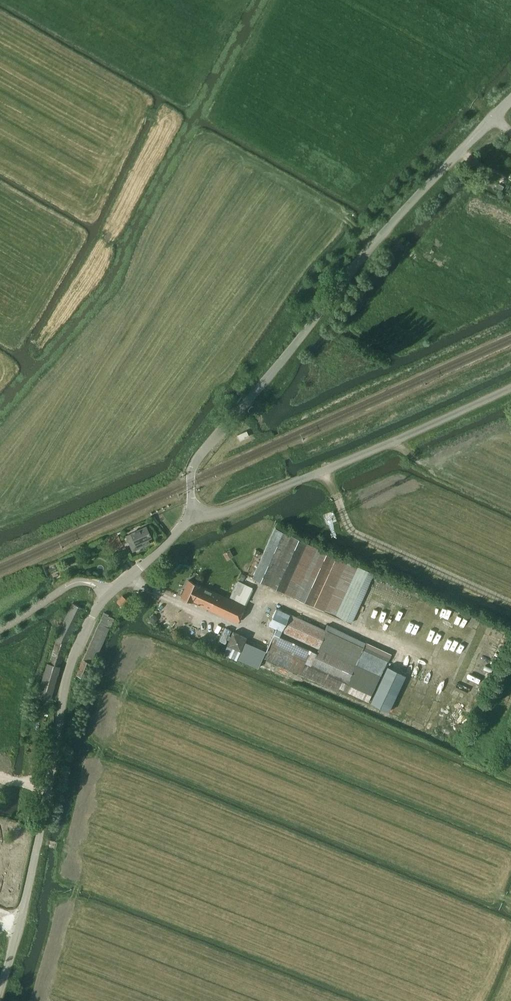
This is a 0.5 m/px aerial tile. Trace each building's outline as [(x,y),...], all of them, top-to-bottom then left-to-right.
[(247,431),(237,435),(240,441),(249,437),(247,431)] [(131,533),(125,536),(130,546),(140,542),(142,546),(149,543),(147,539),(151,537),(147,526),(131,533)] [(274,528),(251,577),(257,580),(351,623),(374,573),(274,528)] [(108,539),(109,540),(113,549),(122,546),(117,535),(108,539)] [(229,549),(223,552),(227,559),(233,556),(229,549)] [(257,580),(251,577),(241,573),(229,599),(188,580),(184,590),(182,590),(181,593),(182,594),(181,597),(237,622),(257,580)] [(122,595),(117,602),(122,607),(128,600),(122,595)] [(54,640),(55,640),(49,663),(47,662),(37,695),(51,699),(61,666),(60,666),(68,642),(84,609),(72,603),(54,640)] [(276,628),(263,657),(338,691),(340,689),(368,702),(376,685),(383,669),(387,660),(390,653),(327,625),(325,630),(288,613),(288,614),(275,608),(268,624),(276,628)] [(76,676),(85,679),(91,663),(93,663),(113,618),(108,616),(108,614),(104,612),(82,659),(76,676)] [(220,641),(225,643),(231,630),(226,628),(220,641)] [(233,631),(227,645),(228,645),(223,654),(236,660),(246,638),(233,631)] [(246,641),(238,659),(258,668),(266,650),(246,641)] [(387,667),(371,703),(388,711),(405,675),(387,667)] [(276,677),(282,680),(284,675),(285,674),(279,671),(278,673),(276,677)] [(284,675),(282,680),(289,683),(291,679),(284,675)]
